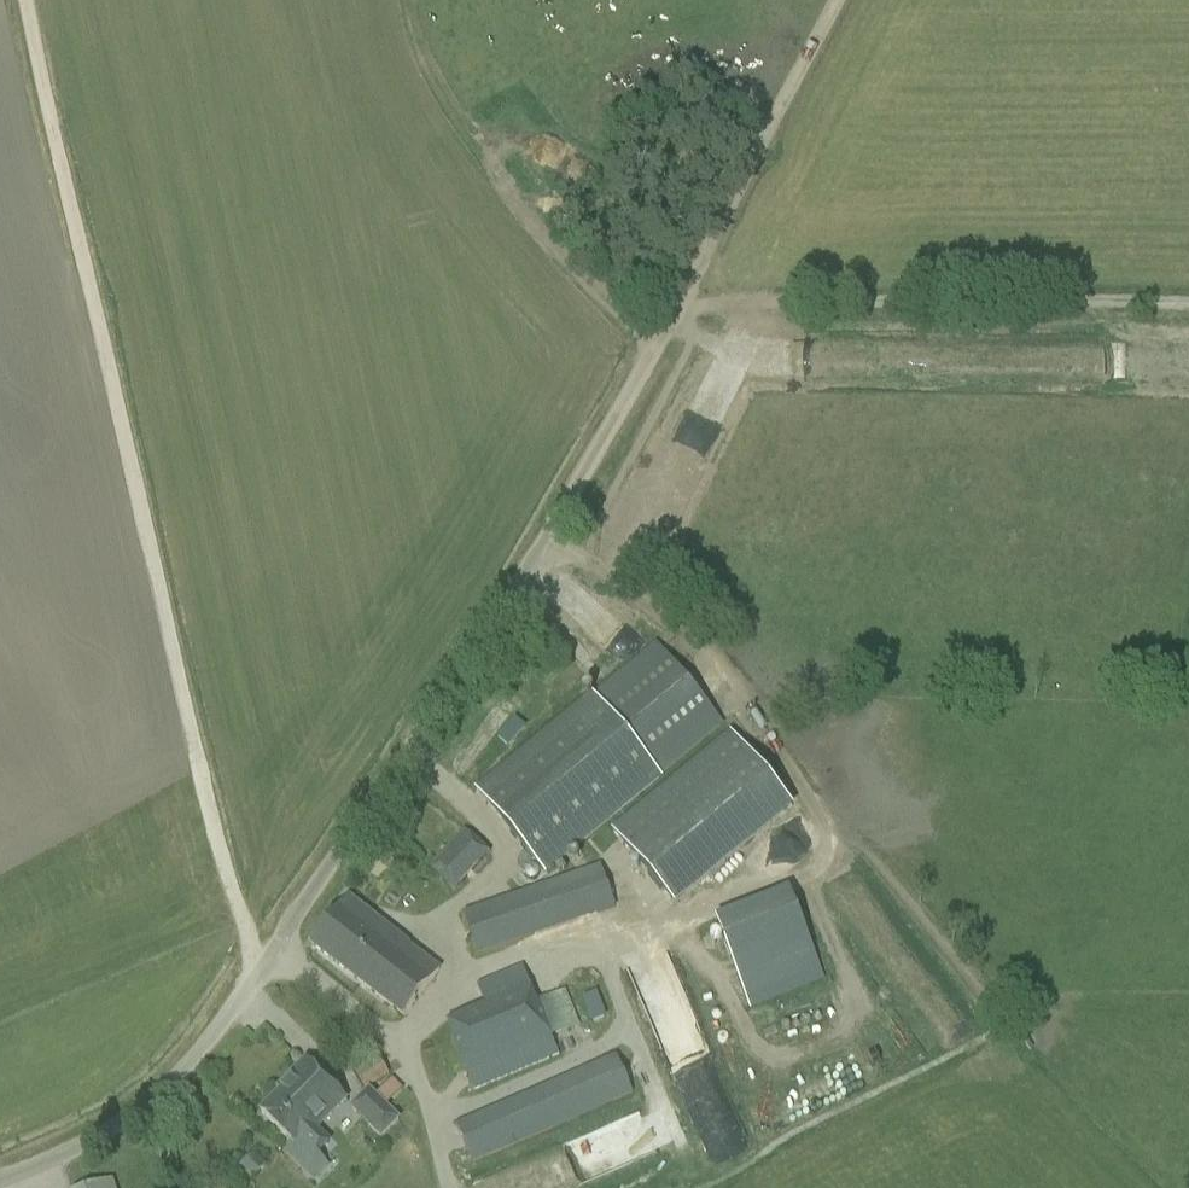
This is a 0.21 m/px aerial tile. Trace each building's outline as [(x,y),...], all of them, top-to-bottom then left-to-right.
[(477,794),(492,812),(526,852),(534,862),(544,875),(723,727),(656,646),(477,794)] [(731,736),(612,835),(674,909),(792,809),(731,736)] [(428,869),(446,885),(454,893),(489,856),(463,832),(428,869)] [(770,839),(777,863),(798,856),(791,832),(770,839)] [(519,858),(517,865),(522,872),(534,862),(526,852),(519,858)] [(614,909),(600,867),(462,914),(477,957),(614,909)] [(712,919),(748,1011),(825,981),(787,891),(712,919)] [(311,947),(330,962),(400,1017),(437,970),(406,946),(366,916),(347,901),(311,947)] [(484,1007),(445,1023),(473,1092),(558,1058),(550,1038),(579,1026),(564,991),(536,1003),(521,967),(476,986),(484,1007)] [(631,1096),(613,1057),(455,1125),(472,1165),(631,1096)] [(280,1095),(260,1114),(277,1131),(294,1147),(288,1153),(305,1170),(317,1158),(329,1146),(316,1133),(312,1130),(342,1099),(326,1083),(309,1066),(280,1095)] [(734,1146),(703,1076),(670,1091),(701,1160),(734,1146)] [(368,1092),(350,1110),(381,1140),(398,1122),(368,1092)] [(480,1180),(461,1187),(483,1187),(480,1180)]
